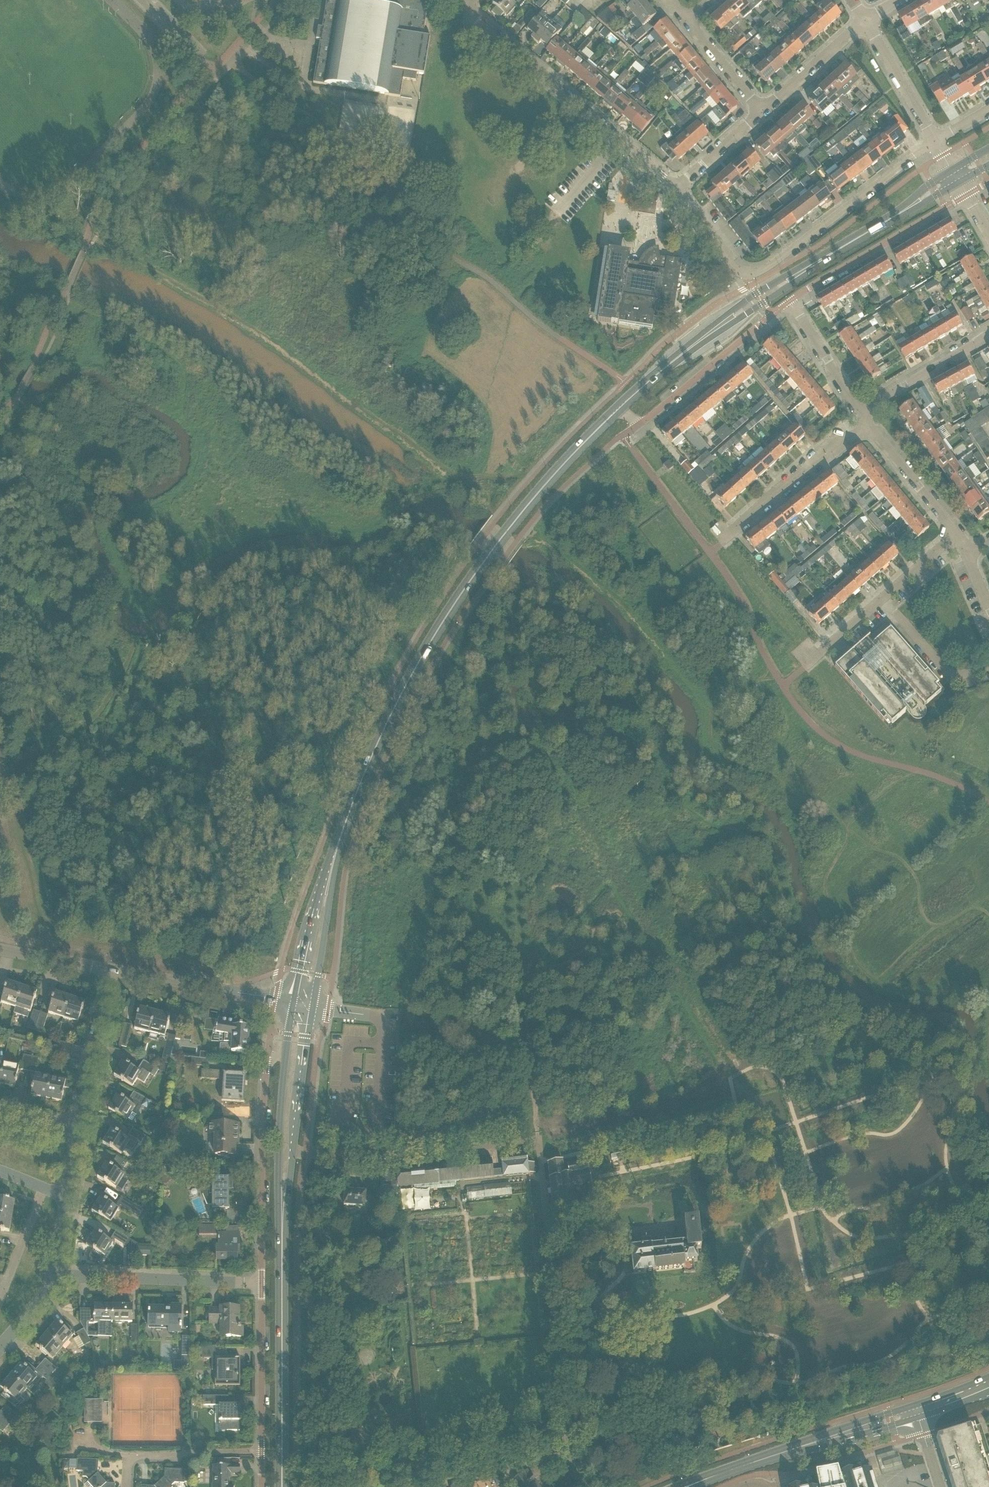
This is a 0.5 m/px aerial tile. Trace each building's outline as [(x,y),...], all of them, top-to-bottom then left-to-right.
[(355,0),(326,0),(322,28),(318,27),(316,39),(320,39),(313,83),(327,85),(328,85),(379,93),(385,94),(400,97),(403,79),(404,71),(392,69),(400,23),(405,24),(407,15),(416,17),(416,20),(425,22),(429,1),(426,0),(396,0),(395,9),(354,2),(355,0)] [(354,2),(395,9),(396,0),(355,0),(354,2)] [(508,0),(496,0),(493,4),(507,17),(515,7),(516,7),(508,0)] [(516,7),(515,7),(518,9),(527,0),(508,0),(516,7)] [(545,0),(540,0),(535,5),(540,9),(547,1),(545,0)] [(632,0),(625,0),(622,2),(627,8),(635,18),(648,7),(642,0),(637,0),(634,3),(632,0)] [(743,0),(733,0),(729,3),(739,14),(743,19),(752,10),(743,0)] [(752,10),(761,2),(759,0),(743,0),(752,10)] [(821,13),(830,24),(840,16),(826,0),(816,9),(821,13)] [(933,0),(927,0),(921,4),(928,16),(939,10),(933,0)] [(948,0),(933,0),(939,10),(944,7),(947,12),(951,10),(953,8),(948,0)] [(953,8),(951,10),(955,18),(957,16),(956,15),(959,13),(955,7),(959,5),(956,0),(948,0),(953,8)] [(739,14),(729,3),(720,12),(733,27),(735,25),(736,25),(739,23),(735,18),(739,14)] [(803,12),(804,10),(798,3),(795,7),(799,12),(801,10),(803,12)] [(928,16),(921,4),(910,10),(918,22),(921,28),(929,22),(933,28),(935,27),(936,29),(938,28),(934,20),(931,21),(928,16)] [(641,28),(656,16),(648,7),(635,18),(630,22),(638,31),(641,28)] [(608,8),(603,13),(597,18),(606,26),(616,18),(608,8)] [(592,17),(583,9),(578,15),(585,22),(583,23),(586,25),(592,17)] [(801,10),(799,12),(806,19),(809,15),(804,10),(803,12),(801,10)] [(918,22),(910,10),(900,17),(905,25),(897,30),(903,42),(912,37),(907,29),(918,22)] [(525,16),(529,20),(534,15),(530,11),(525,16)] [(733,27),(720,12),(711,20),(720,31),(726,26),(730,30),(732,29),(736,34),(738,32),(739,33),(741,32),(736,25),(735,25),(733,27)] [(749,22),(756,16),(753,12),(745,17),(749,22)] [(551,21),(541,13),(527,30),(533,35),(531,38),(535,41),(551,21)] [(769,22),(774,17),(770,13),(761,21),(765,25),(769,22)] [(830,24),(821,13),(811,21),(821,32),(830,24)] [(423,32),(425,22),(416,20),(416,17),(407,15),(405,24),(400,23),(392,69),(404,71),(403,79),(416,81),(417,74),(418,74),(418,73),(424,74),(430,37),(429,37),(430,33),(423,32)] [(529,20),(525,16),(516,25),(521,29),(529,20)] [(592,17),(586,25),(580,32),(586,37),(598,23),(592,17)] [(775,18),(774,17),(769,22),(774,27),(777,24),(776,23),(778,21),(775,18)] [(780,20),(778,21),(776,23),(777,24),(782,30),(784,28),(783,27),(785,25),(780,20)] [(551,21),(535,41),(539,44),(541,42),(547,47),(561,30),(551,21)] [(665,21),(654,30),(662,40),(673,31),(665,21)] [(765,25),(761,21),(754,28),(758,32),(765,25)] [(821,32),(811,21),(802,30),(812,40),(821,32)] [(716,29),(712,24),(707,28),(711,33),(716,29)] [(782,30),(786,34),(779,41),(793,57),(802,49),(789,34),(791,32),(785,25),(783,27),(784,28),(782,30)] [(935,27),(933,28),(938,36),(942,34),(938,28),(936,29),(935,27)] [(635,41),(645,33),(641,28),(638,31),(631,36),(635,41)] [(604,29),(600,34),(606,39),(610,34),(604,29)] [(794,29),(791,32),(789,34),(802,49),(812,40),(802,30),(798,33),(794,29)] [(736,34),(740,38),(742,41),(744,39),(746,41),(756,33),(753,30),(746,37),(741,32),(739,33),(738,32),(736,34)] [(658,44),(659,46),(662,49),(667,45),(670,50),(681,40),(673,31),(662,40),(658,44)] [(759,34),(756,37),(762,45),(764,43),(766,45),(767,43),(766,41),(759,34)] [(932,46),(925,34),(921,37),(927,49),(932,46)] [(559,37),(556,40),(547,51),(556,59),(570,43),(566,40),(564,42),(559,37)] [(585,48),(586,48),(591,41),(588,38),(583,44),(585,45),(583,47),(585,48)] [(742,41),(740,38),(733,44),(737,49),(746,41),(744,39),(742,41)] [(768,39),(766,41),(767,43),(766,45),(764,43),(762,45),(768,52),(770,50),(774,54),(784,65),(793,57),(779,41),(778,41),(783,46),(780,49),(776,45),(774,47),(768,39)] [(681,40),(670,50),(678,59),(689,50),(681,40)] [(627,49),(621,42),(616,47),(623,54),(627,49)] [(656,42),(651,46),(652,48),(651,50),(652,51),(659,46),(658,44),(656,42)] [(938,42),(932,45),(936,52),(941,49),(938,42)] [(961,42),(949,49),(953,56),(965,48),(961,42)] [(570,43),(556,59),(557,60),(556,60),(556,62),(559,65),(561,65),(562,64),(566,67),(575,56),(566,49),(570,44),(570,43)] [(983,52),(986,50),(981,43),(977,45),(980,51),(982,50),(983,52)] [(575,57),(575,56),(566,67),(575,75),(593,54),(586,48),(585,48),(583,47),(585,45),(583,44),(577,51),(579,52),(575,57)] [(748,44),(739,52),(744,57),(749,53),(752,55),(755,52),(748,44)] [(652,48),(651,46),(644,52),(647,56),(652,51),(651,50),(652,48)] [(672,61),(665,67),(667,69),(668,67),(670,69),(675,65),(677,68),(681,73),(686,69),(697,60),(697,59),(698,58),(698,57),(695,53),(693,53),(692,54),(689,50),(678,59),(673,63),(672,61)] [(980,51),(985,59),(987,58),(988,61),(988,56),(986,50),(983,52),(982,50),(980,51)] [(941,63),(947,59),(943,52),(937,56),(940,61),(941,63)] [(593,55),(593,54),(575,75),(585,83),(594,72),(585,65),(593,55)] [(610,57),(606,54),(600,61),(602,63),(604,61),(605,63),(610,57)] [(774,54),(765,63),(775,73),(784,65),(774,54)] [(937,56),(931,59),(934,65),(940,61),(937,56)] [(959,65),(961,63),(957,57),(953,60),(958,68),(960,66),(959,65)] [(688,80),(683,85),(684,87),(682,88),(684,90),(691,84),(689,82),(694,78),(705,69),(697,60),(686,69),(689,73),(685,77),(688,80)] [(602,63),(600,61),(596,67),(598,68),(599,70),(600,69),(605,63),(604,61),(602,63)] [(644,61),(642,63),(640,66),(645,70),(648,66),(644,61)] [(761,66),(757,62),(752,67),(765,82),(775,73),(765,63),(761,66)] [(966,71),(961,63),(959,65),(960,66),(958,68),(961,73),(961,74),(963,73),(966,71)] [(978,70),(986,83),(988,81),(988,63),(978,70)] [(836,74),(845,84),(850,89),(859,80),(845,65),(836,74)] [(655,73),(648,66),(645,70),(640,76),(650,84),(655,78),(652,75),(655,73)] [(667,69),(665,67),(660,71),(663,75),(670,69),(668,67),(667,69)] [(594,73),(594,72),(585,83),(594,91),(608,75),(600,69),(599,70),(598,68),(594,73)] [(705,69),(694,78),(702,88),(713,79),(714,78),(714,77),(709,71),(708,73),(705,69)] [(966,71),(963,73),(976,93),(981,89),(980,87),(986,83),(978,70),(973,73),(970,69),(966,71)] [(625,70),(621,76),(622,77),(621,79),(623,80),(629,73),(625,70)] [(959,75),(962,80),(954,85),(962,98),(969,94),(971,96),(976,93),(963,73),(961,74),(961,73),(959,75)] [(845,84),(836,74),(827,82),(841,97),(842,96),(846,92),(842,88),(845,84)] [(615,82),(608,75),(594,91),(604,99),(613,89),(616,84),(615,83),(615,82)] [(616,84),(613,89),(604,99),(613,107),(622,97),(626,92),(619,86),(623,80),(621,79),(622,77),(621,76),(615,82),(615,83),(616,84)] [(962,98),(954,85),(950,77),(938,85),(938,84),(930,88),(940,103),(947,99),(950,105),(962,98)] [(721,88),(713,79),(702,88),(710,97),(721,88)] [(827,82),(818,91),(831,106),(839,99),(844,104),(845,103),(847,104),(848,102),(842,96),(841,97),(827,82)] [(683,85),(676,90),(677,92),(679,94),(684,90),(682,88),(684,87),(683,85)] [(644,86),(638,93),(640,95),(641,93),(643,95),(648,90),(644,86)] [(672,97),(663,87),(659,92),(668,100),(672,97)] [(721,88),(710,97),(718,107),(729,98),(721,88)] [(622,97),(613,107),(622,115),(635,100),(637,102),(638,101),(643,95),(641,93),(640,95),(638,93),(634,99),(630,95),(631,93),(628,90),(626,92),(622,97)] [(831,106),(818,91),(808,100),(822,114),(831,106)] [(855,95),(866,107),(869,104),(859,91),(855,95)] [(713,111),(712,112),(720,122),(726,117),(737,108),(729,98),(718,107),(713,111)] [(700,106),(701,107),(707,103),(704,99),(697,105),(698,107),(700,106)] [(635,100),(622,115),(632,124),(644,109),(645,108),(638,101),(637,102),(635,100)] [(361,111),(362,102),(343,101),(342,122),(357,123),(357,118),(346,117),(347,111),(361,111)] [(844,104),(850,111),(853,107),(848,102),(847,104),(845,103),(844,104)] [(880,109),(888,116),(892,110),(885,104),(880,109)] [(698,107),(697,105),(691,109),(695,113),(701,107),(700,106),(698,107)] [(802,105),(793,113),(802,124),(812,116),(802,105)] [(644,109),(632,124),(631,125),(632,127),(635,129),(637,129),(637,128),(642,132),(654,117),(644,109)] [(802,124),(793,113),(784,121),(793,132),(802,124)] [(679,123),(681,121),(675,114),(671,117),(676,123),(678,121),(679,123)] [(683,123),(681,121),(679,123),(678,121),(676,123),(682,130),(684,128),(688,132),(697,143),(707,135),(697,124),(690,116),(683,123)] [(711,120),(707,116),(700,121),(704,125),(711,120)] [(859,127),(861,126),(864,124),(859,117),(854,121),(859,127)] [(662,121),(658,118),(652,125),(656,129),(662,121)] [(816,120),(812,123),(817,129),(821,126),(816,120)] [(825,124),(834,134),(838,130),(829,120),(825,124)] [(784,121),(774,130),(784,140),(788,137),(792,141),(795,138),(797,137),(793,132),(784,121)] [(850,124),(843,130),(848,137),(855,131),(850,124)] [(857,129),(862,135),(866,132),(861,126),(859,127),(859,128),(857,129)] [(682,130),(674,136),(688,151),(697,143),(688,132),(684,128),(682,130)] [(895,128),(884,137),(893,149),(893,148),(894,149),(895,149),(899,146),(899,145),(899,144),(904,140),(895,128)] [(774,130),(765,138),(778,153),(780,151),(780,152),(788,145),(784,140),(774,130)] [(866,132),(862,135),(867,142),(869,141),(871,139),(866,132)] [(799,135),(797,137),(795,138),(801,145),(803,143),(802,142),(803,140),(799,135)] [(674,136),(660,148),(664,153),(669,149),(678,160),(688,151),(674,136)] [(884,137),(873,145),(882,157),(893,149),(884,137)] [(778,153),(765,138),(755,146),(765,157),(769,153),(773,158),(776,155),(781,160),(783,158),(784,160),(786,158),(780,152),(780,151),(778,153)] [(837,145),(833,139),(828,143),(832,149),(835,146),(837,145)] [(803,143),(801,145),(806,150),(809,147),(803,140),(802,142),(803,143)] [(869,141),(867,142),(858,149),(861,154),(871,166),(882,157),(873,145),(869,141)] [(840,153),(845,159),(836,166),(848,183),(859,174),(847,158),(849,156),(843,149),(841,150),(842,152),(840,153)] [(858,149),(849,156),(847,158),(859,174),(871,166),(861,154),(858,149)] [(749,151),(740,160),(749,170),(759,162),(749,151)] [(806,159),(815,171),(819,168),(821,167),(812,156),(810,158),(809,157),(806,159)] [(794,167),(786,158),(784,160),(783,158),(781,160),(786,165),(787,167),(789,165),(792,168),(794,167)] [(815,171),(806,159),(800,164),(810,176),(815,171)] [(740,160),(731,168),(740,179),(749,170),(740,160)] [(777,166),(772,171),(780,179),(792,168),(789,165),(787,167),(786,165),(781,170),(777,166)] [(835,166),(839,171),(828,179),(837,191),(848,183),(836,166),(835,166)] [(740,179),(731,168),(721,176),(731,187),(735,183),(739,188),(742,185),(744,183),(740,179)] [(780,179),(772,171),(766,176),(773,185),(780,179)] [(783,180),(781,182),(784,185),(785,187),(793,181),(789,175),(783,180)] [(731,187),(721,176),(712,185),(718,192),(721,195),(731,187)] [(746,182),(744,183),(742,185),(748,192),(750,190),(748,188),(750,187),(746,182)] [(781,182),(772,190),(776,194),(785,186),(781,182)] [(813,182),(804,189),(808,194),(809,194),(818,206),(829,197),(817,182),(813,182)] [(750,190),(748,192),(753,197),(756,194),(750,187),(748,188),(750,190)] [(614,201),(616,191),(608,190),(607,200),(614,201)] [(721,195),(718,192),(709,199),(713,204),(722,197),(721,195)] [(809,194),(808,194),(798,203),(807,215),(818,206),(809,194)] [(726,201),(722,197),(713,204),(716,209),(726,201)] [(746,203),(740,197),(736,201),(742,207),(746,203)] [(794,198),(792,199),(783,206),(786,211),(796,223),(807,215),(798,203),(794,198)] [(726,201),(716,209),(720,213),(729,206),(726,201)] [(768,206),(764,201),(760,204),(766,211),(767,210),(766,208),(768,206)] [(729,206),(720,213),(723,218),(733,211),(729,206)] [(774,213),(768,206),(766,208),(767,210),(766,211),(770,216),(772,215),(774,213)] [(774,213),(772,215),(775,220),(784,232),(789,228),(790,228),(792,229),(795,226),(795,224),(796,223),(786,211),(783,206),(774,213)] [(733,211),(723,218),(727,223),(736,215),(733,211)] [(742,222),(738,218),(729,225),(732,230),(742,222)] [(775,220),(764,228),(773,240),(784,232),(775,220)] [(951,220),(939,227),(946,239),(947,238),(953,234),(957,241),(961,238),(951,220)] [(742,222),(732,230),(736,234),(745,227),(742,222)] [(749,232),(745,227),(736,234),(739,239),(749,232)] [(939,227),(927,234),(934,245),(935,245),(943,240),(948,249),(951,246),(947,238),(946,239),(939,227)] [(773,240),(764,228),(753,237),(756,241),(762,249),(767,245),(768,245),(770,246),(773,243),(773,241),(773,240)] [(752,236),(749,232),(739,239),(743,244),(752,236)] [(927,234),(916,240),(923,252),(924,251),(931,247),(935,254),(938,252),(939,251),(935,245),(934,245),(927,234)] [(756,241),(753,237),(752,236),(743,244),(747,248),(756,241)] [(916,240),(905,247),(912,258),(913,258),(920,254),(925,262),(929,260),(924,251),(923,252),(916,240)] [(912,258),(905,247),(893,254),(900,265),(909,260),(913,267),(917,264),(913,258),(912,258)] [(970,256),(965,248),(956,253),(961,261),(970,256)] [(597,319),(597,321),(611,323),(611,322),(619,323),(618,324),(652,329),(653,318),(655,307),(660,308),(674,310),(681,261),(666,258),(665,262),(658,261),(655,252),(652,253),(649,254),(647,256),(645,259),(643,261),(642,264),(638,264),(624,261),(624,258),(621,257),(622,251),(608,249),(608,250),(597,319)] [(966,273),(959,277),(962,281),(968,277),(968,276),(980,269),(973,257),(961,264),(966,273)] [(885,275),(893,270),(886,258),(874,265),(881,276),(880,277),(886,286),(890,283),(885,275)] [(874,265),(863,271),(870,283),(869,284),(874,292),(878,290),(873,281),(880,277),(881,276),(874,265)] [(972,284),(966,288),(964,289),(966,293),(975,288),(974,287),(986,280),(980,269),(968,276),(968,277),(972,284)] [(870,283),(863,271),(852,278),(859,290),(858,290),(863,299),(867,296),(862,288),(869,284),(870,283)] [(903,278),(909,289),(915,286),(909,275),(903,278)] [(948,275),(941,280),(944,286),(951,282),(948,275)] [(859,290),(852,278),(841,285),(847,296),(847,297),(858,316),(862,314),(851,294),(858,290),(859,290)] [(909,289),(903,278),(897,281),(903,292),(909,289)] [(975,288),(979,295),(972,299),(975,304),(981,300),(981,298),(988,294),(988,285),(986,280),(974,287),(975,288)] [(847,296),(841,285),(829,291),(836,303),(839,310),(843,307),(840,301),(847,297),(847,296)] [(836,303),(829,291),(818,298),(829,318),(834,316),(829,307),(836,303)] [(975,304),(979,310),(981,315),(988,310),(988,294),(981,298),(981,300),(977,302),(975,304)] [(911,295),(903,300),(906,305),(915,300),(911,295)] [(952,316),(945,320),(944,321),(951,333),(963,325),(951,305),(947,308),(952,316)] [(968,307),(962,311),(968,322),(974,318),(968,307)] [(941,323),(934,327),(933,328),(940,339),(951,333),(944,321),(945,320),(940,312),(936,315),(941,323)] [(879,315),(874,318),(880,328),(885,325),(879,315)] [(930,329),(923,334),(921,334),(928,346),(940,339),(933,328),(934,327),(929,319),(925,321),(930,329)] [(857,337),(852,329),(840,336),(848,348),(859,340),(860,341),(876,331),(874,327),(857,337)] [(910,332),(908,334),(907,334),(911,341),(910,341),(917,353),(928,346),(921,334),(923,334),(919,327),(914,329),(918,336),(914,339),(910,332)] [(907,343),(899,348),(906,359),(917,353),(910,341),(911,341),(907,334),(903,336),(904,337),(907,343)] [(772,358),(783,349),(774,338),(763,348),(772,358)] [(864,349),(860,341),(859,340),(848,348),(855,359),(866,351),(867,352),(875,347),(873,343),(864,349)] [(783,349),(772,358),(780,368),(791,359),(783,349)] [(866,351),(855,359),(862,370),(873,362),(874,363),(882,358),(879,354),(871,359),(867,352),(866,351)] [(980,373),(985,370),(987,368),(981,357),(974,362),(980,373)] [(800,369),(791,359),(780,368),(789,378),(800,369)] [(873,362),(862,370),(869,382),(887,370),(885,366),(878,370),(874,363),(873,362)] [(753,363),(749,367),(754,373),(758,369),(753,363)] [(743,364),(732,373),(742,384),(752,376),(748,371),(748,370),(747,369),(743,364)] [(966,381),(975,376),(969,364),(957,370),(963,382),(962,383),(973,403),(980,399),(973,386),(970,387),(966,381)] [(759,369),(755,373),(763,383),(767,379),(759,369)] [(800,369),(789,378),(797,388),(808,379),(800,369)] [(963,382),(957,370),(945,376),(952,389),(951,389),(954,396),(958,394),(955,387),(962,383),(963,382)] [(988,376),(985,370),(980,373),(983,379),(988,376)] [(742,384),(732,373),(722,382),(731,393),(742,384)] [(952,389),(945,376),(933,383),(943,402),(947,400),(944,393),(951,389),(952,389)] [(767,379),(763,383),(773,393),(776,390),(767,379)] [(817,389),(808,379),(797,388),(806,398),(817,389)] [(731,393),(722,382),(712,390),(721,401),(722,401),(726,405),(735,397),(731,393)] [(934,403),(925,388),(918,391),(928,407),(934,403)] [(817,389),(806,398),(814,408),(825,399),(817,389)] [(712,390),(702,398),(711,410),(721,401),(712,390)] [(780,403),(787,397),(784,394),(781,396),(779,393),(775,397),(780,403)] [(787,397),(780,403),(786,410),(790,406),(789,404),(795,398),(792,394),(787,398),(787,397)] [(702,398),(692,407),(701,418),(711,410),(702,398)] [(765,398),(758,404),(762,408),(768,402),(765,398)] [(834,409),(825,399),(814,408),(823,418),(828,414),(828,415),(830,413),(834,409)] [(987,401),(986,399),(980,403),(984,411),(988,408),(988,400),(987,401)] [(921,413),(913,402),(901,411),(908,422),(921,413)] [(758,404),(748,413),(752,417),(762,408),(758,404)] [(763,412),(767,415),(773,410),(770,406),(763,412)] [(692,407),(682,415),(691,426),(701,418),(692,407)] [(935,417),(940,414),(936,408),(932,411),(935,417)] [(979,415),(985,425),(988,422),(988,419),(984,411),(979,414),(979,415)] [(767,415),(763,412),(753,420),(757,424),(767,415)] [(739,421),(738,422),(742,426),(752,417),(748,413),(743,417),(739,421)] [(797,423),(801,419),(796,413),(792,417),(797,423)] [(928,423),(921,413),(908,422),(915,432),(928,423)] [(940,414),(935,417),(939,423),(944,421),(940,414)] [(691,426),(682,415),(672,423),(681,435),(691,426)] [(979,415),(974,418),(980,428),(981,428),(985,425),(979,415)] [(974,418),(964,424),(965,425),(974,439),(984,433),(981,428),(980,428),(974,418)] [(807,426),(801,419),(797,423),(803,429),(807,426)] [(757,424),(753,420),(743,429),(747,433),(757,424)] [(742,426),(738,422),(732,427),(736,431),(742,426)] [(681,435),(672,423),(661,432),(671,443),(681,435)] [(928,423),(915,432),(922,441),(935,432),(928,423)] [(725,425),(715,434),(719,438),(722,442),(732,434),(725,425)] [(798,430),(794,425),(784,434),(794,445),(804,436),(800,432),(800,431),(799,430),(798,430)] [(743,429),(734,437),(737,441),(747,433),(743,429)] [(938,430),(935,432),(922,441),(929,451),(942,442),(945,440),(938,430)] [(965,441),(969,438),(965,432),(961,435),(965,441)] [(984,433),(974,439),(977,444),(987,438),(984,433)] [(784,434),(774,443),(784,454),(794,445),(784,434)] [(734,437),(724,446),(727,450),(737,441),(734,437)] [(719,438),(713,444),(716,448),(722,442),(719,438)] [(969,438),(965,441),(969,447),(973,444),(969,438)] [(987,438),(977,444),(981,449),(988,444),(988,440),(987,438)] [(949,452),(942,442),(929,451),(936,461),(949,452)] [(774,443),(764,452),(774,463),(784,454),(774,443)] [(981,449),(984,455),(988,451),(988,444),(981,449)] [(727,450),(724,446),(718,451),(722,455),(727,450)] [(858,467),(869,458),(861,447),(849,456),(858,467)] [(707,451),(699,458),(703,462),(711,455),(707,451)] [(774,463),(764,452),(755,461),(765,472),(774,463)] [(949,452),(936,461),(943,471),(956,462),(949,452)] [(978,462),(982,459),(979,453),(974,456),(978,462)] [(714,459),(711,455),(703,462),(706,466),(714,459)] [(703,462),(699,458),(694,462),(698,466),(703,462)] [(878,468),(869,458),(858,467),(867,477),(878,468)] [(986,464),(982,459),(978,462),(981,467),(986,464)] [(669,461),(663,465),(668,471),(673,467),(669,461)] [(687,461),(686,461),(681,465),(688,474),(694,469),(687,461)] [(755,461),(745,470),(755,481),(765,472),(755,461)] [(703,462),(698,466),(701,470),(706,466),(703,462)] [(956,462),(943,471),(950,481),(963,472),(956,462)] [(840,482),(848,476),(839,465),(832,470),(840,482)] [(698,466),(689,474),(697,483),(706,476),(698,466)] [(708,467),(703,471),(709,478),(714,474),(708,467)] [(878,468),(867,477),(875,487),(886,478),(878,468)] [(968,468),(963,472),(950,481),(958,491),(970,482),(975,478),(968,468)] [(755,481),(745,470),(735,478),(745,489),(755,481)] [(828,472),(818,481),(827,492),(837,484),(833,479),(834,478),(833,477),(832,477),(828,472)] [(848,476),(840,482),(846,489),(851,485),(845,478),(848,476)] [(735,478),(726,487),(736,498),(745,489),(735,478)] [(895,488),(886,478),(875,487),(883,497),(895,488)] [(970,482),(958,491),(965,501),(977,492),(980,490),(973,480),(970,482)] [(827,492),(818,481),(807,489),(816,500),(827,492)] [(736,498),(726,487),(716,497),(725,507),(736,498)] [(903,498),(895,488),(883,497),(892,507),(903,498)] [(816,500),(807,489),(797,497),(806,508),(816,500)] [(857,502),(861,499),(856,492),(852,496),(857,502)] [(984,502),(977,492),(965,501),(972,511),(984,502)] [(806,508),(797,497),(787,505),(796,517),(806,508)] [(903,498),(892,507),(900,517),(911,508),(903,498)] [(861,499),(857,502),(862,509),(867,506),(861,499)] [(984,502),(972,511),(979,521),(988,514),(988,508),(988,507),(988,499),(984,502)] [(787,505),(777,513),(786,525),(796,517),(787,505)] [(920,518),(911,508),(900,517),(909,527),(920,518)] [(786,525),(777,513),(766,521),(775,533),(786,525)] [(847,518),(850,522),(857,517),(853,513),(847,518)] [(877,519),(872,513),(868,516),(874,522),(877,519)] [(850,522),(847,518),(841,523),(844,527),(850,522)] [(920,518),(909,527),(917,537),(922,533),(923,534),(924,532),(929,528),(920,518)] [(860,519),(853,525),(856,529),(863,523),(860,519)] [(883,526),(877,519),(874,522),(879,529),(883,526)] [(766,521),(756,529),(765,541),(775,533),(766,521)] [(847,530),(850,534),(856,529),(853,525),(847,530)] [(765,541),(756,529),(745,538),(754,549),(765,541)] [(827,535),(830,539),(837,533),(833,529),(827,535)] [(895,538),(887,529),(883,533),(891,542),(895,538)] [(830,539),(827,535),(821,540),(824,544),(830,539)] [(833,542),(836,546),(843,540),(840,536),(833,542)] [(901,545),(895,538),(891,542),(897,548),(901,545)] [(826,547),(829,551),(836,546),(833,542),(826,547)] [(888,544),(877,553),(887,564),(898,555),(893,550),(894,550),(892,549),(888,544)] [(810,549),(807,551),(810,555),(817,550),(813,546),(810,549)] [(804,561),(810,555),(807,551),(800,556),(804,561)] [(812,558),(816,562),(823,556),(819,552),(812,558)] [(887,564),(877,553),(867,562),(877,573),(887,564)] [(812,558),(802,566),(806,570),(816,562),(812,558)] [(867,562),(858,570),(868,581),(877,573),(867,562)] [(795,564),(787,569),(791,574),(798,568),(795,564)] [(791,574),(794,578),(802,572),(799,569),(798,568),(791,574)] [(791,574),(787,569),(782,574),(785,579),(791,574)] [(858,570),(848,579),(858,590),(868,581),(858,570)] [(777,585),(782,581),(774,572),(769,576),(777,585)] [(791,574),(785,579),(789,583),(794,578),(791,574)] [(839,587),(838,588),(848,599),(858,590),(848,579),(839,587)] [(782,581),(777,585),(784,595),(789,590),(782,581)] [(824,591),(828,596),(838,607),(848,599),(838,588),(834,582),(824,591)] [(838,607),(828,596),(819,605),(828,616),(838,607)] [(819,605),(816,607),(808,614),(818,625),(828,616),(819,605)] [(869,636),(835,666),(883,722),(884,721),(883,721),(885,719),(891,725),(905,712),(907,710),(912,717),(913,718),(914,718),(916,719),(917,719),(918,719),(919,719),(920,719),(921,719),(922,718),(923,718),(923,717),(924,717),(925,716),(925,715),(926,714),(926,713),(926,712),(926,711),(926,710),(926,709),(926,708),(925,707),(925,706),(924,706),(926,704),(941,692),(935,686),(938,684),(939,684),(890,628),(889,628),(890,629),(873,643),(873,644),(871,645),(866,639),(870,636),(869,636)] [(16,1007),(22,988),(16,986),(17,985),(8,982),(6,987),(5,987),(4,990),(5,990),(1,1002),(16,1007)] [(22,988),(16,1007),(30,1012),(34,1000),(35,1000),(36,997),(35,997),(37,991),(28,988),(27,990),(22,988)] [(63,1018),(69,998),(64,997),(64,995),(55,992),(53,998),(53,997),(52,1000),(48,1013),(63,1018)] [(69,998),(63,1018),(78,1022),(79,1018),(82,1020),(83,1017),(82,1016),(84,1010),(83,1010),(84,1007),(83,1007),(85,1002),(75,999),(75,1000),(69,998)] [(149,1033),(154,1013),(149,1012),(149,1010),(140,1008),(138,1013),(137,1013),(137,1016),(134,1029),(149,1033)] [(33,1010),(29,1024),(27,1028),(35,1031),(40,1012),(33,1010)] [(48,1015),(40,1012),(35,1031),(42,1033),(48,1015)] [(160,1015),(154,1013),(149,1033),(158,1035),(157,1039),(166,1041),(161,1062),(169,1064),(169,1062),(171,1055),(176,1036),(165,1034),(168,1024),(169,1024),(169,1021),(170,1016),(161,1013),(160,1015)] [(242,1023),(218,1019),(216,1028),(224,1029),(224,1033),(223,1033),(222,1042),(224,1042),(224,1046),(221,1046),(220,1055),(229,1055),(229,1052),(231,1052),(238,1053),(240,1053),(247,1053),(249,1027),(242,1027),(242,1026),(241,1026),(242,1023)] [(119,1046),(127,1048),(132,1025),(124,1023),(119,1046)] [(57,1049),(72,1052),(73,1044),(58,1041),(57,1049)] [(72,1052),(57,1049),(55,1056),(70,1059),(72,1052)] [(28,1071),(31,1056),(24,1054),(21,1069),(28,1071)] [(171,1055),(169,1062),(176,1064),(178,1056),(171,1055)] [(39,1057),(31,1056),(28,1071),(36,1072),(39,1057)] [(191,1064),(207,1066),(208,1060),(191,1057),(191,1064)] [(144,1083),(150,1074),(154,1076),(158,1069),(143,1061),(137,1071),(129,1066),(130,1065),(127,1064),(122,1062),(114,1075),(132,1086),(137,1079),(144,1083)] [(169,1064),(161,1062),(158,1071),(166,1073),(169,1064)] [(4,1063),(0,1082),(0,1083),(6,1084),(5,1086),(15,1088),(16,1082),(17,1082),(17,1079),(16,1079),(19,1066),(4,1063)] [(202,1070),(201,1078),(211,1079),(223,1080),(222,1102),(244,1103),(246,1074),(228,1073),(228,1071),(212,1070),(202,1070)] [(46,1097),(50,1077),(35,1074),(33,1087),(32,1087),(31,1090),(32,1090),(31,1096),(40,1097),(41,1096),(46,1097)] [(50,1077),(46,1097),(52,1098),(52,1100),(61,1102),(63,1096),(64,1093),(63,1093),(64,1088),(69,1089),(71,1082),(66,1080),(50,1077)] [(127,1102),(124,1100),(124,1099),(122,1098),(121,1098),(117,1096),(108,1109),(132,1124),(142,1106),(146,1109),(150,1102),(133,1092),(127,1102)] [(209,1124),(209,1134),(218,1134),(218,1143),(215,1143),(215,1154),(219,1154),(219,1155),(227,1156),(227,1155),(234,1155),(235,1143),(235,1134),(238,1134),(238,1125),(209,1124)] [(126,1139),(118,1134),(119,1133),(116,1132),(111,1129),(103,1143),(121,1154),(126,1147),(132,1151),(138,1141),(141,1143),(145,1136),(132,1129),(126,1139)] [(610,1153),(612,1161),(629,1158),(627,1149),(610,1153)] [(388,1178),(380,1179),(382,1199),(390,1198),(389,1194),(397,1194),(397,1185),(398,1185),(398,1187),(399,1187),(503,1176),(529,1174),(535,1173),(535,1172),(534,1162),(528,1163),(526,1150),(501,1153),(502,1169),(493,1170),(492,1159),(437,1164),(406,1167),(396,1168),(396,1174),(395,1172),(387,1172),(388,1178)] [(572,1187),(590,1183),(586,1162),(577,1164),(577,1163),(576,1163),(576,1164),(568,1165),(570,1174),(564,1175),(562,1161),(548,1164),(551,1189),(548,1189),(548,1194),(550,1194),(551,1194),(552,1204),(568,1202),(574,1202),(572,1187)] [(123,1169),(128,1172),(135,1177),(140,1170),(127,1162),(123,1169)] [(102,1170),(97,1177),(116,1188),(121,1192),(122,1191),(121,1191),(127,1181),(124,1179),(128,1172),(123,1169),(120,1167),(118,1170),(111,1166),(110,1166),(105,1164),(103,1163),(100,1168),(102,1170)] [(174,1166),(160,1165),(160,1184),(166,1184),(170,1180),(170,1172),(173,1172),(174,1166)] [(151,1168),(148,1174),(155,1178),(158,1171),(151,1168)] [(212,1184),(209,1184),(198,1184),(207,1205),(212,1205),(212,1210),(212,1220),(227,1220),(226,1210),(229,1210),(229,1189),(233,1189),(233,1176),(240,1176),(240,1175),(226,1175),(226,1178),(212,1178),(212,1184)] [(511,1183),(466,1187),(467,1194),(462,1195),(462,1201),(466,1201),(466,1199),(512,1195),(511,1183)] [(364,1203),(372,1204),(372,1195),(365,1195),(365,1192),(345,1190),(344,1205),(364,1206),(364,1203)] [(107,1202),(108,1201),(105,1200),(100,1197),(92,1211),(110,1222),(119,1209),(107,1202)] [(134,1204),(121,1197),(117,1203),(130,1211),(134,1204)] [(11,1216),(12,1210),(13,1210),(15,1201),(9,1200),(9,1199),(6,1198),(6,1199),(0,1198),(0,1214),(11,1216)] [(0,1214),(0,1230),(1,1230),(1,1231),(4,1231),(4,1230),(9,1231),(11,1222),(10,1222),(11,1216),(0,1214)] [(686,1242),(631,1248),(633,1273),(683,1268),(684,1272),(695,1271),(694,1261),(697,1261),(696,1248),(701,1247),(698,1218),(684,1219),(686,1242)] [(200,1225),(200,1235),(218,1235),(218,1239),(218,1246),(216,1246),(216,1261),(216,1259),(232,1259),(232,1261),(238,1261),(238,1252),(240,1252),(240,1246),(237,1246),(237,1245),(233,1244),(233,1239),(240,1239),(240,1233),(238,1233),(226,1233),(218,1233),(218,1225),(200,1225)] [(129,1238),(116,1230),(112,1237),(124,1245),(129,1238)] [(95,1231),(86,1245),(94,1249),(88,1259),(87,1259),(87,1260),(97,1263),(97,1262),(98,1261),(101,1263),(101,1262),(104,1256),(105,1256),(113,1243),(110,1241),(107,1239),(102,1236),(102,1235),(100,1234),(99,1234),(95,1231)] [(136,1255),(150,1256),(150,1248),(137,1247),(136,1255)] [(126,1258),(126,1267),(134,1267),(134,1258),(126,1258)] [(113,1322),(113,1306),(103,1306),(103,1305),(94,1305),(94,1311),(88,1311),(88,1309),(80,1309),(80,1321),(84,1328),(89,1337),(89,1323),(98,1323),(98,1337),(112,1337),(112,1322),(113,1322)] [(113,1306),(113,1322),(132,1322),(132,1306),(120,1305),(120,1307),(113,1306)] [(180,1332),(181,1307),(172,1306),(172,1309),(149,1309),(148,1326),(169,1326),(169,1332),(180,1332)] [(221,1336),(226,1336),(242,1336),(242,1327),(241,1327),(241,1326),(239,1326),(239,1308),(220,1308),(220,1309),(210,1309),(210,1323),(221,1323),(221,1336)] [(75,1334),(72,1329),(66,1323),(63,1326),(61,1325),(60,1325),(56,1322),(50,1329),(51,1330),(47,1334),(63,1348),(75,1334)] [(89,1337),(84,1328),(77,1332),(84,1345),(85,1345),(88,1350),(92,1348),(89,1343),(91,1341),(89,1337)] [(63,1348),(47,1334),(43,1339),(42,1338),(36,1345),(40,1349),(42,1352),(43,1351),(53,1360),(63,1348)] [(182,1361),(182,1365),(187,1365),(189,1365),(189,1356),(190,1356),(190,1337),(189,1337),(182,1337),(182,1356),(182,1361)] [(215,1347),(201,1347),(201,1358),(212,1358),(212,1369),(209,1369),(209,1370),(215,1370),(215,1385),(240,1385),(240,1375),(238,1375),(238,1373),(237,1373),(237,1365),(240,1365),(240,1357),(215,1357),(215,1347)] [(45,1359),(40,1365),(51,1374),(56,1369),(45,1359)] [(15,1372),(12,1376),(25,1388),(24,1388),(27,1390),(27,1389),(33,1395),(33,1394),(34,1393),(39,1388),(35,1384),(39,1380),(42,1376),(35,1370),(30,1365),(27,1368),(25,1367),(24,1367),(20,1364),(14,1371),(15,1372)] [(35,1370),(42,1376),(43,1377),(47,1380),(51,1374),(40,1365),(36,1370),(35,1370)] [(7,1380),(0,1387),(4,1391),(6,1393),(2,1396),(17,1409),(25,1401),(20,1397),(21,1396),(19,1394),(24,1388),(25,1388),(12,1376),(8,1381),(7,1380)] [(203,1396),(203,1405),(215,1405),(219,1405),(219,1419),(219,1431),(240,1431),(240,1421),(241,1421),(241,1405),(229,1405),(229,1396),(215,1396),(203,1396)] [(1,1411),(12,1421),(17,1415),(6,1405),(1,1411)] [(1,1411),(0,1412),(0,1430),(2,1432),(4,1430),(8,1433),(13,1427),(9,1424),(12,1421),(1,1411)] [(969,1428),(969,1427),(936,1438),(952,1486),(988,1486),(988,1452),(980,1425),(969,1428)] [(69,1469),(77,1469),(77,1471),(83,1471),(83,1477),(86,1477),(89,1481),(88,1482),(92,1486),(115,1486),(115,1484),(106,1483),(98,1473),(98,1460),(84,1459),(77,1459),(77,1460),(70,1460),(69,1469)] [(873,1477),(870,1470),(870,1469),(865,1471),(863,1464),(859,1462),(857,1466),(857,1468),(842,1472),(840,1473),(839,1474),(839,1471),(837,1467),(815,1471),(816,1476),(818,1486),(876,1486),(873,1477)] [(228,1485),(228,1478),(229,1478),(229,1472),(240,1472),(240,1465),(214,1465),(214,1486),(233,1486),(228,1486),(228,1485)] [(185,1470),(165,1469),(164,1477),(154,1486),(141,1485),(141,1486),(173,1486),(171,1486),(175,1483),(184,1483),(184,1482),(185,1476),(185,1470)]
